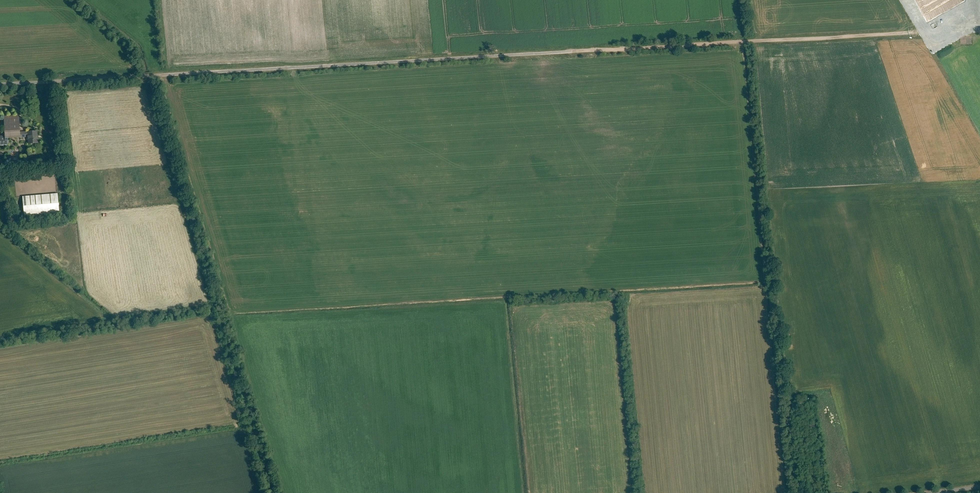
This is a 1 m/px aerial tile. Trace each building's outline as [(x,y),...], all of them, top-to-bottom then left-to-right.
[(4,115),(5,136),(0,136),(0,146),(6,146),(6,139),(26,138),(26,146),(35,145),(34,130),(19,131),(18,114),(4,115)] [(29,168),(16,170),(17,182),(30,181),(29,168)] [(56,192),(23,196),(25,217),(58,213),(56,192)]
